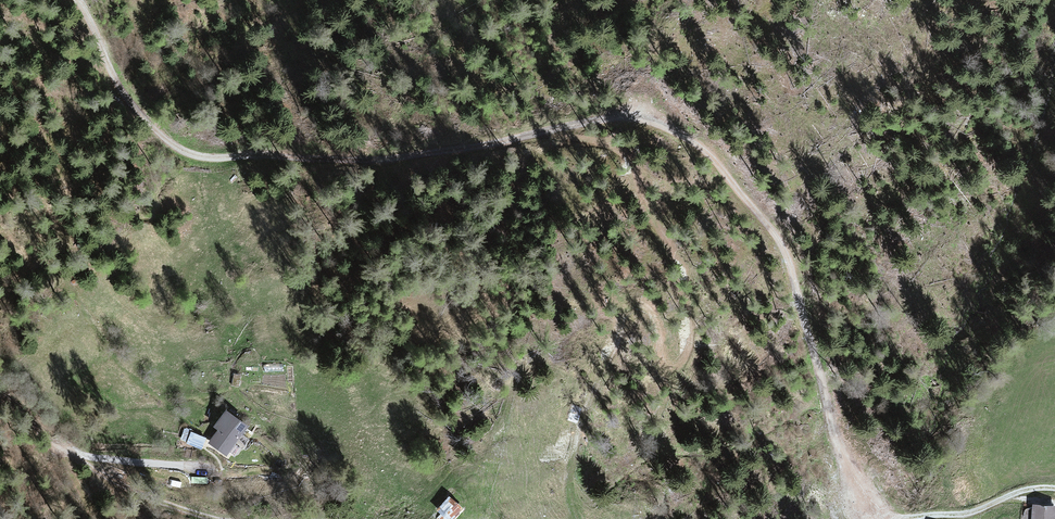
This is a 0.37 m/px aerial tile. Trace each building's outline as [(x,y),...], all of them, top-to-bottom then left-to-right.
[(225,458),(241,427),(222,415),(212,430),(217,434),(208,445),(225,458)] [(185,424),(180,437),(202,445),(207,432),(185,424)] [(453,511),(439,498),(427,511),(436,518),(446,518),(453,511)] [(1033,504),(1032,518),(1054,518),(1054,506),(1033,504)]
